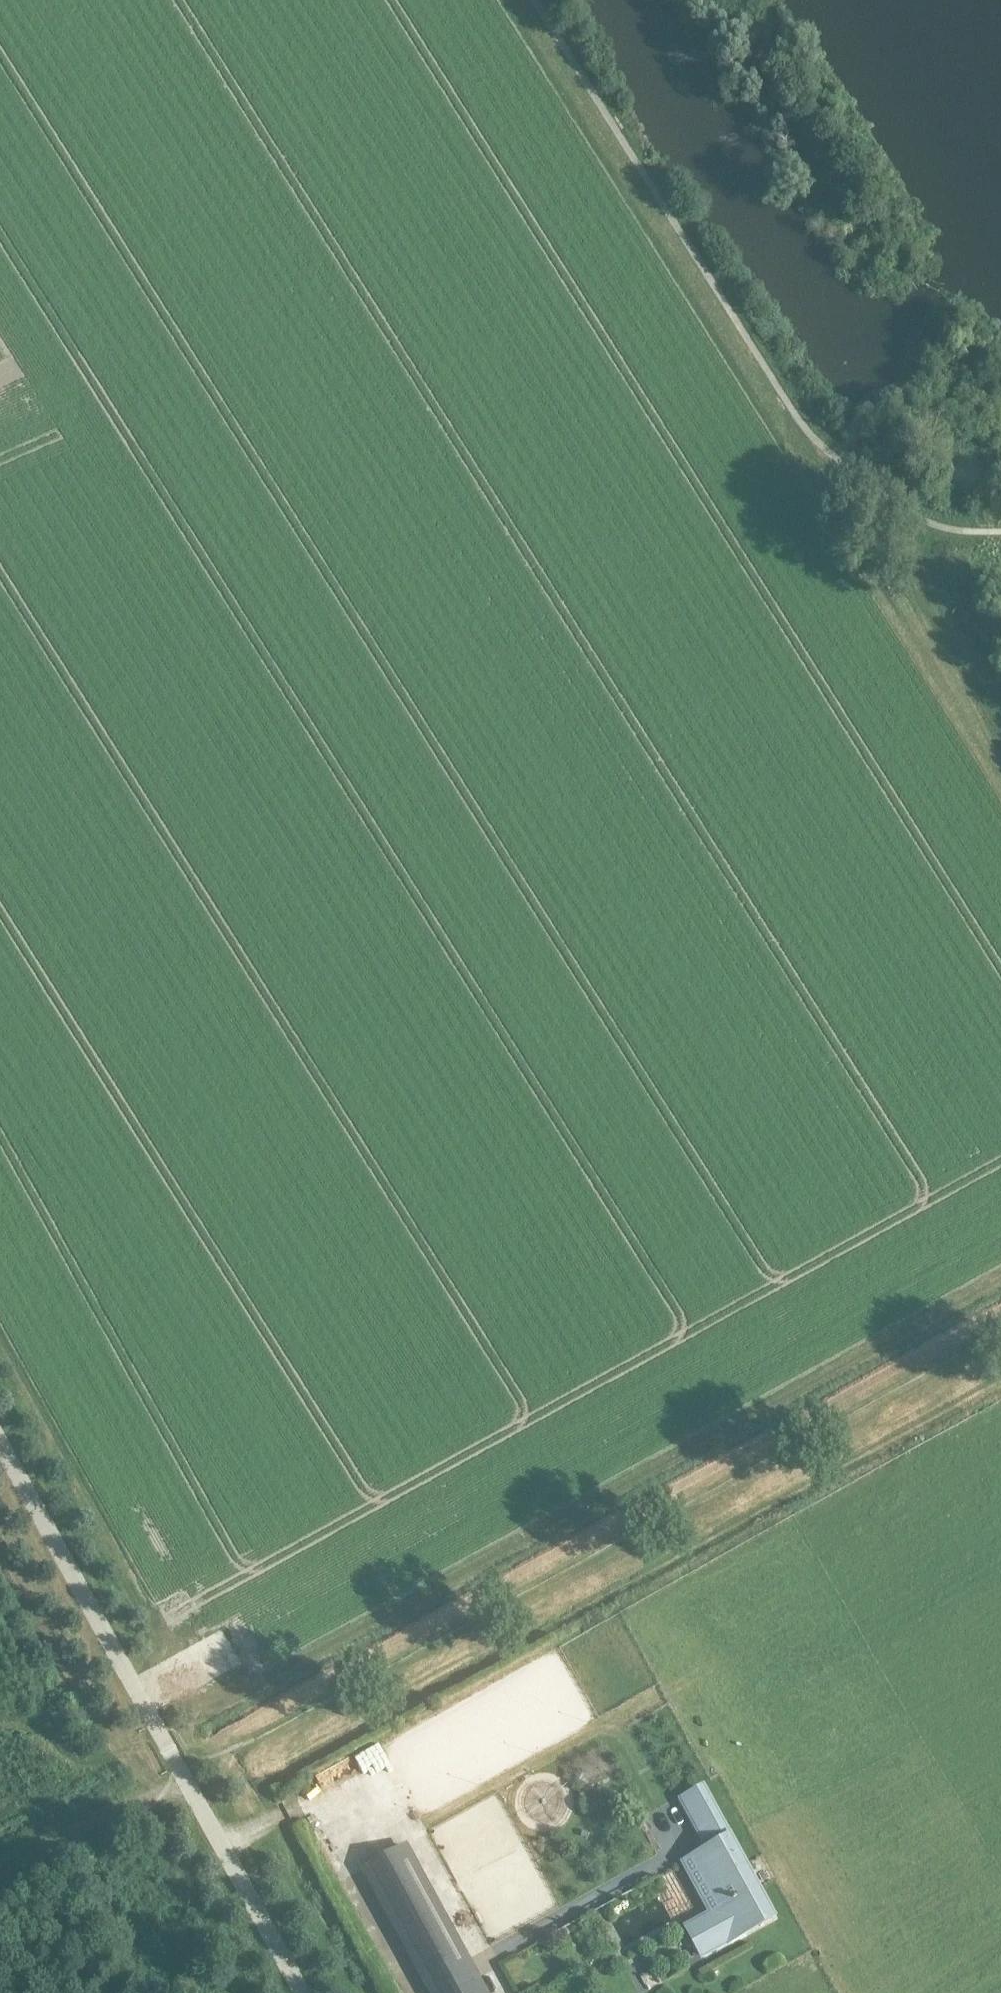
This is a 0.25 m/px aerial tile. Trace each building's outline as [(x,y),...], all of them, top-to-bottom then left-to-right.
[(774,1917),(730,1837),(703,1788),(682,1800),(709,1849),(697,1855),(725,1906),(687,1927),(703,1956),(774,1917)] [(404,1846),(365,1867),(428,1981),(466,1960),(404,1846)] [(451,1992),(485,1992),(477,1979),(451,1992)]
